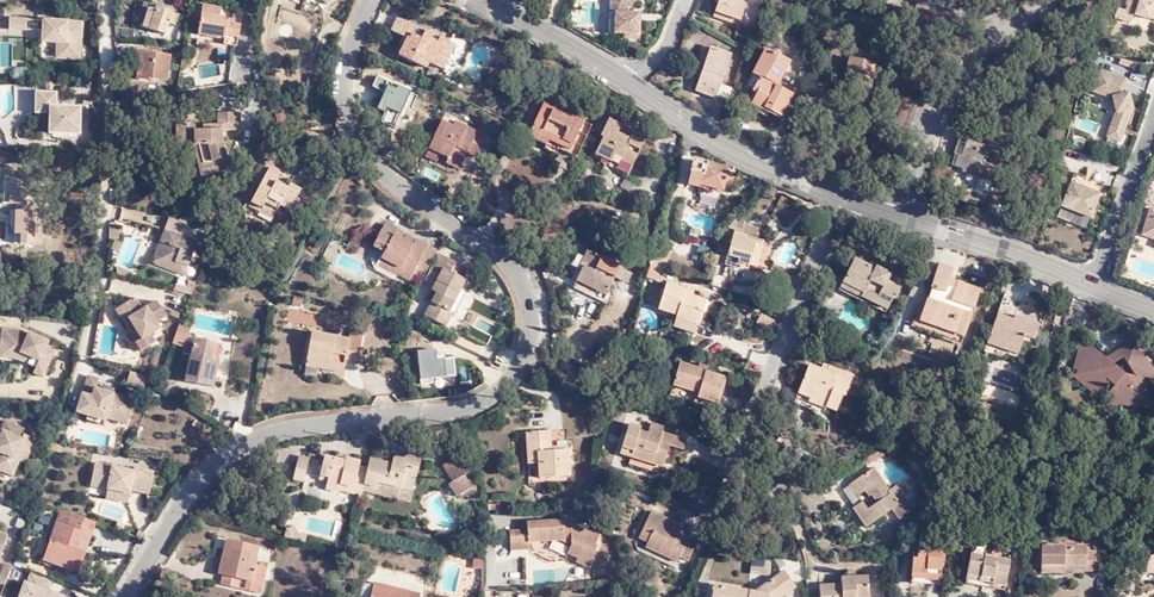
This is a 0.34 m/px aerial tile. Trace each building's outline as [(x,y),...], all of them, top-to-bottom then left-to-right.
[(149,0),(148,0),(141,23),(168,31),(171,19),(179,21),(182,9),(149,0)] [(610,29),(639,29),(640,9),(628,8),(627,3),(631,0),(611,0),(610,29)] [(712,14),(736,22),(744,0),(717,0),(712,14)] [(1131,7),(1134,8),(1133,10),(1137,11),(1153,15),(1153,0),(1133,0),(1131,7)] [(207,26),(207,33),(238,39),(240,23),(227,21),(228,19),(220,18),(222,6),(204,3),(199,25),(207,26)] [(1134,8),(1131,7),(1122,5),(1120,14),(1135,18),(1137,11),(1133,10),(1134,8)] [(7,17),(8,32),(27,30),(25,15),(7,17)] [(437,51),(442,53),(448,40),(432,34),(430,37),(423,34),(424,31),(390,16),(385,29),(398,36),(390,52),(418,66),(421,60),(430,64),(437,51)] [(82,58),(81,18),(40,19),(40,58),(82,58)] [(734,33),(747,38),(751,26),(738,21),(734,33)] [(198,32),(207,33),(207,26),(199,25),(198,32)] [(725,51),(700,43),(689,75),(717,85),(722,70),(719,70),(725,51)] [(751,88),(772,51),(763,47),(744,84),(751,88)] [(139,75),(169,69),(171,52),(143,48),(141,59),(139,75)] [(435,67),(442,53),(437,51),(430,64),(435,67)] [(789,59),(772,51),(751,88),(756,90),(750,101),(759,106),(760,104),(770,108),(781,114),(792,92),(777,84),(789,59)] [(868,55),(850,51),(848,60),(847,59),(843,71),(850,74),(847,84),(866,89),(872,66),(865,65),(868,55)] [(196,87),(232,77),(226,58),(191,68),(196,87)] [(1112,125),(1127,130),(1134,104),(1126,75),(1100,68),(1094,87),(1114,92),(1119,104),(1112,125)] [(168,78),(169,69),(139,75),(139,76),(154,79),(154,76),(168,78)] [(55,103),(56,90),(33,90),(33,112),(45,112),(45,133),(79,133),(79,103),(55,103)] [(569,151),(584,119),(560,108),(559,112),(536,100),(521,132),(539,142),(542,137),(554,143),(569,151)] [(766,116),(770,108),(760,104),(759,106),(750,101),(748,105),(766,116)] [(506,109),(498,105),(495,111),(503,115),(506,109)] [(219,119),(201,122),(194,123),(193,116),(178,118),(181,142),(198,140),(207,138),(211,162),(203,163),(201,155),(189,157),(194,176),(236,165),(233,151),(227,151),(223,127),(242,125),(239,107),(218,110),(218,112),(219,119)] [(200,115),(201,122),(219,119),(218,112),(200,115)] [(444,127),(447,120),(435,115),(432,121),(444,127)] [(639,132),(627,127),(619,131),(611,129),(614,122),(602,116),(594,131),(597,133),(590,149),(595,152),(592,159),(621,171),(639,132)] [(296,135),(304,135),(305,120),(297,120),(296,135)] [(313,121),(305,120),(304,135),(312,135),(313,121)] [(478,135),(447,120),(444,127),(432,121),(420,144),(439,153),(435,159),(448,165),(455,149),(468,154),(478,135)] [(619,131),(627,127),(614,122),(611,129),(619,131)] [(1125,138),(1127,130),(1112,125),(1109,133),(1125,138)] [(542,137),(539,142),(551,148),(554,143),(542,137)] [(990,145),(966,137),(959,153),(955,152),(951,163),(976,171),(982,153),(987,154),(990,145)] [(207,138),(198,140),(201,155),(203,163),(211,162),(207,138)] [(428,156),(435,159),(439,153),(420,144),(416,154),(426,160),(428,156)] [(713,187),(723,189),(725,183),(729,170),(729,168),(694,158),(688,180),(713,187)] [(256,207),(267,214),(271,206),(281,211),(292,190),(281,184),(278,188),(266,183),(271,174),(260,168),(240,207),(253,213),(256,207)] [(725,183),(733,185),(736,171),(729,170),(725,183)] [(1106,181),(1078,170),(1065,203),(1093,214),(1106,181)] [(16,176),(7,176),(7,200),(25,200),(24,185),(17,185),(16,176)] [(984,196),(988,184),(974,178),(969,190),(984,196)] [(619,188),(632,194),(636,185),(622,179),(619,188)] [(1146,189),(1141,202),(1153,205),(1153,202),(1153,191),(1146,189)] [(263,219),(267,214),(256,207),(253,213),(263,219)] [(32,209),(18,209),(18,229),(12,230),(12,240),(31,240),(32,222),(32,209)] [(1146,236),(1153,239),(1153,210),(1146,236)] [(171,215),(167,227),(187,233),(188,231),(191,220),(171,215)] [(743,222),(738,216),(730,224),(734,229),(743,222)] [(118,218),(113,220),(112,235),(122,235),(122,225),(118,218)] [(409,264),(419,244),(408,237),(405,243),(387,232),(390,228),(376,221),(364,243),(375,250),(373,254),(393,266),(390,271),(401,278),(409,264)] [(43,222),(32,222),(31,240),(42,239),(43,222)] [(717,242),(707,273),(711,275),(716,262),(742,270),(744,264),(750,266),(757,241),(759,230),(744,227),(742,235),(733,234),(730,246),(717,242)] [(184,263),(188,264),(198,240),(170,229),(165,240),(161,239),(156,252),(161,254),(158,262),(180,271),(184,263)] [(757,241),(750,266),(756,267),(763,242),(757,241)] [(420,269),(431,250),(419,244),(409,264),(420,269)] [(583,282),(581,290),(589,293),(590,290),(599,294),(614,260),(581,245),(577,255),(582,257),(580,262),(577,261),(570,277),(583,282)] [(667,254),(651,250),(648,264),(653,267),(663,270),(667,254)] [(447,300),(453,290),(459,278),(455,275),(459,266),(433,251),(424,269),(431,273),(424,288),(429,291),(425,300),(418,313),(438,323),(445,310),(438,307),(443,298),(447,300)] [(161,254),(156,252),(153,260),(158,262),(161,254)] [(393,266),(373,254),(368,262),(388,274),(390,271),(393,266)] [(860,291),(859,293),(885,306),(891,294),(894,296),(900,282),(887,277),(891,270),(874,262),(874,264),(852,255),(840,282),(860,291)] [(946,282),(948,277),(951,266),(935,260),(927,285),(930,287),(927,296),(923,295),(918,311),(913,309),(910,317),(962,335),(969,311),(966,310),(967,305),(971,306),(977,287),(956,280),(954,285),(946,282)] [(134,270),(119,264),(120,272),(129,274),(134,270)] [(653,267),(648,264),(644,279),(659,284),(663,270),(653,267)] [(567,284),(581,290),(583,282),(570,277),(567,284)] [(956,280),(948,277),(946,282),(954,285),(956,280)] [(189,292),(193,280),(187,278),(184,284),(173,281),(172,288),(183,290),(189,292)] [(857,297),(859,293),(860,291),(840,282),(837,288),(857,297)] [(684,293),(685,288),(666,283),(658,309),(677,314),(675,318),(696,324),(702,325),(709,299),(694,295),(684,293)] [(420,297),(425,300),(429,291),(424,288),(420,297)] [(459,293),(453,290),(447,300),(443,298),(438,307),(445,310),(448,312),(459,293)] [(1006,338),(1003,344),(1015,348),(1021,330),(1031,334),(1037,317),(1013,309),(1018,298),(1000,292),(987,332),(1006,338)] [(133,293),(115,303),(129,328),(132,326),(138,336),(132,339),(137,348),(151,341),(146,331),(156,327),(153,319),(164,314),(155,298),(140,305),(133,293)] [(755,323),(770,331),(775,322),(761,314),(755,323)] [(962,335),(910,317),(908,323),(960,341),(962,335)] [(672,328),(693,334),(696,324),(675,318),(672,328)] [(358,340),(346,336),(310,326),(303,354),(339,366),(341,359),(353,361),(358,340)] [(349,326),(346,336),(358,340),(361,330),(349,326)] [(32,354),(30,361),(36,364),(35,370),(45,375),(56,349),(46,344),(49,338),(26,329),(2,328),(2,341),(10,341),(10,350),(23,351),(32,354)] [(1145,348),(1128,359),(1135,370),(1126,368),(1114,358),(1106,352),(1082,331),(1073,363),(1077,364),(1077,368),(1072,369),(1101,395),(1106,372),(1115,380),(1097,401),(1120,400),(1151,405),(1153,397),(1153,363),(1145,348)] [(985,338),(1003,344),(1006,338),(987,332),(985,338)] [(1136,333),(1106,352),(1114,358),(1115,358),(1124,352),(1128,359),(1145,348),(1136,333)] [(205,361),(210,341),(192,336),(182,377),(198,381),(200,374),(210,376),(213,363),(205,361)] [(18,356),(21,357),(23,351),(10,350),(10,341),(2,341),(1,356),(18,356)] [(218,343),(210,341),(205,361),(213,363),(218,343)] [(23,351),(21,357),(30,361),(32,354),(23,351)] [(452,380),(450,351),(435,352),(437,381),(452,380)] [(339,366),(303,354),(301,360),(338,371),(339,366)] [(699,398),(709,400),(721,404),(729,379),(708,372),(706,376),(701,374),(702,368),(682,362),(675,385),(700,392),(699,398)] [(826,398),(824,406),(836,410),(843,392),(846,393),(852,372),(828,363),(827,368),(808,362),(798,392),(810,396),(811,393),(826,398)] [(148,375),(131,369),(126,383),(144,389),(148,375)] [(86,408),(104,414),(123,419),(129,398),(110,392),(112,386),(101,384),(99,389),(92,387),(95,376),(84,374),(76,409),(85,411),(86,408)] [(706,407),(709,400),(699,398),(700,392),(675,385),(671,396),(706,407)] [(808,400),(824,406),(826,398),(811,393),(810,396),(808,400)] [(102,421),(104,414),(86,408),(85,411),(83,416),(102,421)] [(1,468),(14,473),(21,458),(25,460),(35,437),(25,432),(27,428),(6,418),(2,428),(4,430),(0,438),(0,439),(5,441),(0,453),(0,467),(1,468)] [(662,436),(651,433),(650,436),(640,433),(642,427),(631,424),(623,455),(634,459),(664,468),(671,447),(685,452),(689,441),(663,433),(662,436)] [(654,424),(651,433),(662,436),(663,433),(665,428),(654,424)] [(551,432),(527,435),(530,480),(571,478),(569,447),(552,448),(551,432)] [(63,442),(54,440),(52,448),(62,450),(63,442)] [(382,458),(362,455),(360,464),(357,480),(369,482),(370,477),(405,484),(409,463),(403,462),(405,451),(385,447),(382,458)] [(450,449),(434,459),(440,467),(435,469),(449,489),(453,488),(456,492),(464,486),(462,482),(465,479),(457,467),(460,465),(450,449)] [(412,452),(405,451),(403,462),(409,463),(412,452)] [(332,481),(356,485),(357,480),(360,464),(351,462),(352,457),(335,454),(334,458),(314,453),(309,476),(317,478),(316,484),(331,487),(332,481)] [(294,475),(297,458),(287,456),(283,473),(294,475)] [(131,467),(125,467),(91,459),(86,480),(115,487),(127,489),(128,485),(146,489),(151,467),(132,463),(131,467)] [(664,468),(634,459),(632,466),(661,475),(664,468)] [(844,484),(851,494),(861,488),(863,493),(867,490),(873,499),(862,506),(858,499),(849,505),(862,524),(888,508),(894,518),(909,509),(912,501),(902,497),(892,483),(884,489),(886,491),(882,493),(878,487),(882,484),(869,466),(844,484)] [(331,487),(355,491),(356,485),(332,481),(331,487)] [(127,489),(115,487),(114,495),(125,498),(127,489)] [(1145,487),(1143,495),(1153,497),(1153,489),(1145,487)] [(92,535),(97,520),(61,507),(43,559),(80,570),(86,551),(79,549),(85,533),(92,535)] [(675,534),(678,524),(654,514),(641,540),(650,544),(648,548),(679,562),(681,558),(689,562),(698,545),(683,537),(675,534)] [(279,531),(300,536),(301,528),(292,525),(288,519),(279,524),(279,531)] [(510,532),(511,552),(530,552),(530,544),(565,543),(565,540),(572,540),(572,546),(568,556),(578,560),(576,565),(589,571),(598,550),(596,550),(599,540),(570,526),(564,526),(564,521),(552,522),(552,525),(528,524),(528,532),(510,532)] [(686,528),(678,524),(675,534),(683,537),(686,528)] [(1,560),(9,535),(0,532),(0,560),(1,560)] [(86,551),(92,535),(85,533),(79,549),(86,551)] [(255,556),(258,541),(226,534),(224,540),(229,541),(220,577),(236,581),(238,572),(246,573),(244,584),(261,588),(266,559),(255,556)] [(1087,561),(1086,568),(1094,568),(1095,547),(1085,547),(1086,542),(1042,541),(1040,569),(1064,570),(1065,567),(1065,560),(1087,561)] [(908,573),(936,573),(937,546),(913,545),(913,555),(908,556),(908,573)] [(679,562),(648,548),(644,555),(676,570),(679,562)] [(989,582),(1004,585),(1009,561),(970,552),(965,571),(990,577),(989,582)] [(1065,567),(1086,568),(1087,561),(1065,560),(1065,567)] [(769,562),(754,562),(754,575),(769,576),(769,562)] [(4,586),(11,565),(3,563),(0,570),(0,584),(4,586)] [(858,572),(848,572),(844,571),(843,577),(823,576),(820,595),(831,595),(831,596),(868,596),(870,573),(858,572)] [(1003,590),(1004,585),(989,582),(990,577),(965,571),(963,581),(1003,590)] [(936,582),(936,573),(908,573),(908,582),(936,582)] [(798,587),(788,574),(759,593),(718,587),(716,596),(786,596),(798,587)] [(379,582),(364,579),(360,596),(375,596),(379,582)] [(63,591),(20,581),(16,596),(61,596),(63,591)] [(379,582),(375,596),(425,596),(426,593),(379,582)]
